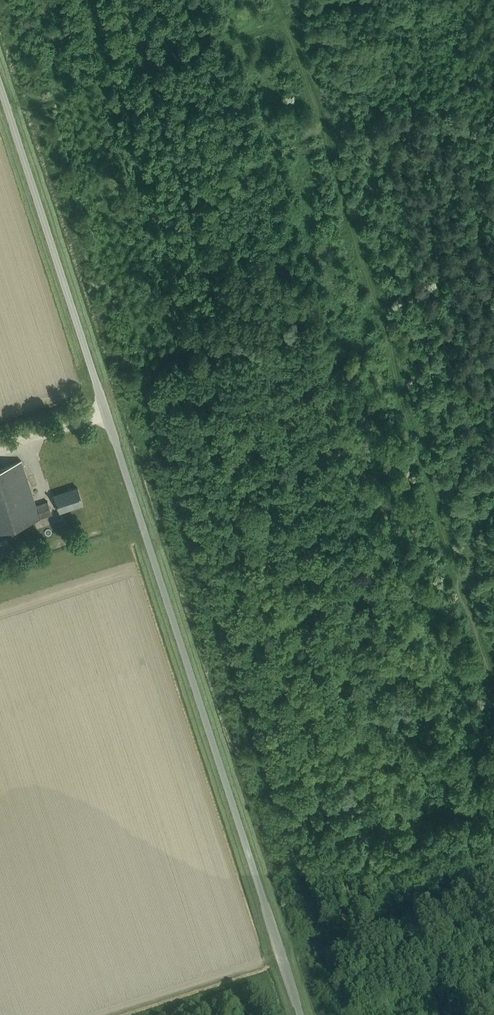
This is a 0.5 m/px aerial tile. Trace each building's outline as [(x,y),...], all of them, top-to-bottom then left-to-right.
[(51,514),(47,502),(36,505),(21,461),(0,468),(0,531),(51,514)] [(59,512),(83,504),(77,488),(53,496),(59,512)]
